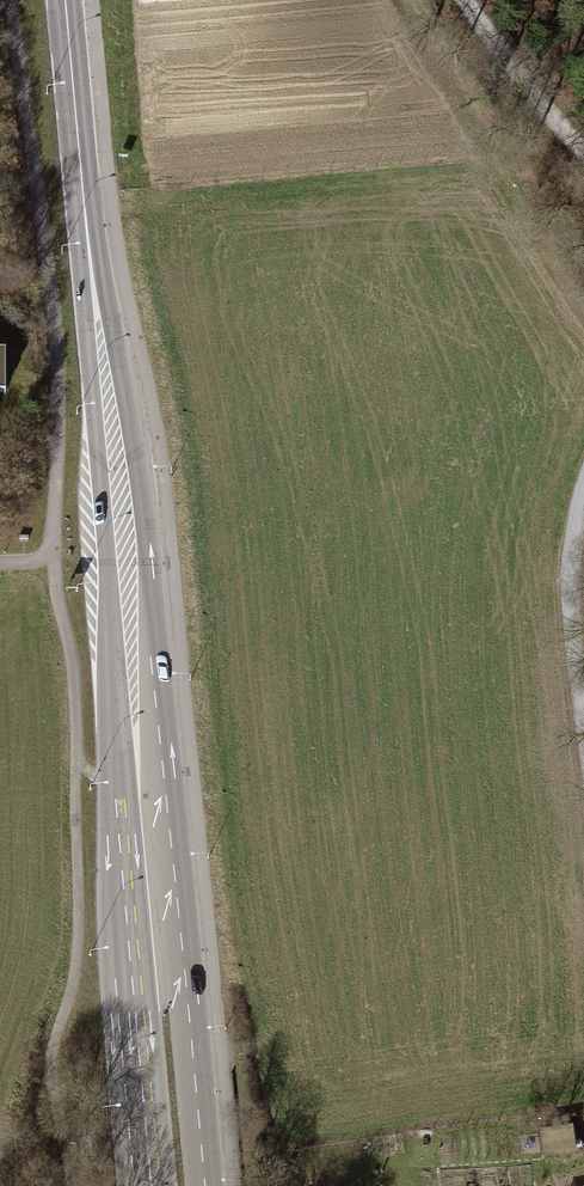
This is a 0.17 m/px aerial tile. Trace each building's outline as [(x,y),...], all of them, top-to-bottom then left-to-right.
[(570,1126),(541,1130),(545,1153),(573,1148),(570,1126)]
